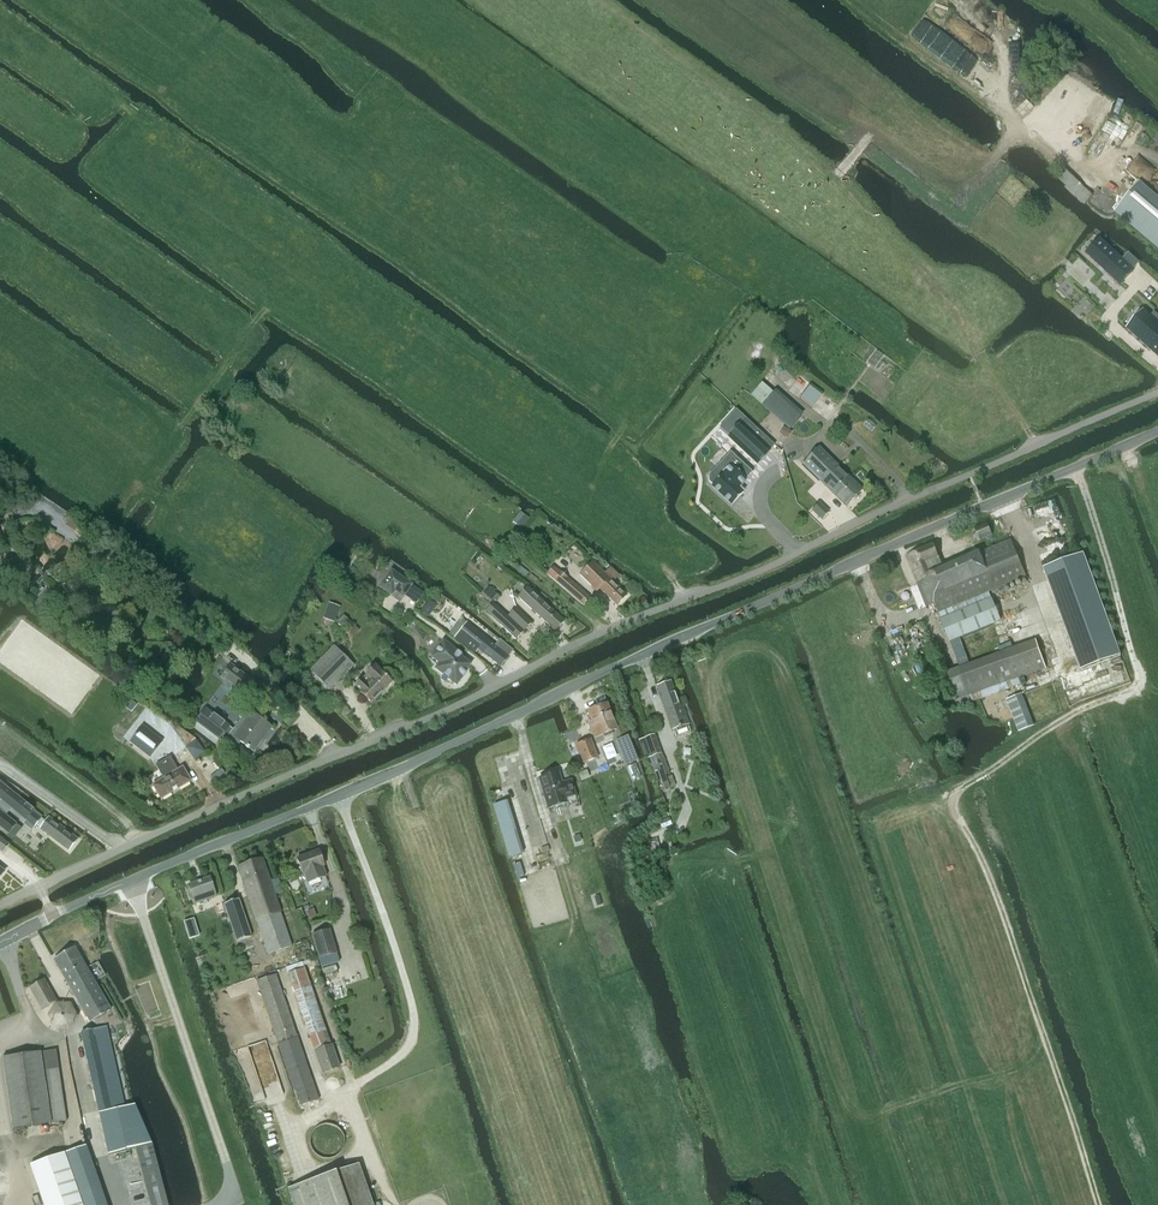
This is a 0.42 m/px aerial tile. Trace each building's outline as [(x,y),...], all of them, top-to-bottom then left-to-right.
[(1086,204),(1093,196),(1083,188),(1084,187),(1065,170),(1060,176),(1058,179),(1067,186),(1065,189),(1075,197),(1075,196),(1085,205),(1086,204)] [(1115,211),(1157,247),(1157,201),(1138,184),(1115,211)] [(1100,238),(1086,254),(1120,285),(1134,270),(1100,238)] [(1127,329),(1157,357),(1157,323),(1157,321),(1157,320),(1157,316),(1154,313),(1151,316),(1144,310),(1137,318),(1132,324),(1127,329)] [(762,405),(789,429),(803,414),(776,390),(762,405)] [(740,423),(727,437),(756,465),(769,450),(740,423)] [(818,447),(801,465),(819,481),(832,494),(849,477),(838,466),(820,448),(818,447)] [(730,452),(708,476),(708,481),(712,485),(710,487),(730,505),(745,490),(740,485),(752,473),(730,452)] [(832,494),(846,507),(862,490),(849,477),(832,494)] [(513,522),(523,529),(530,519),(521,512),(513,522)] [(986,524),(974,529),(980,541),(992,536),(986,524)] [(1010,540),(1004,543),(943,568),(934,545),(906,556),(926,607),(934,604),(938,613),(1026,577),(1010,540)] [(1083,554),(1043,569),(1047,578),(1087,564),(1083,554)] [(580,575),(597,592),(600,589),(616,605),(627,594),(613,581),(618,576),(610,567),(605,573),(594,562),(580,575)] [(548,575),(583,604),(589,597),(554,567),(548,575)] [(379,587),(388,593),(388,594),(392,589),(403,597),(412,585),(391,570),(379,587)] [(498,597),(487,587),(482,592),(493,603),(498,597)] [(519,597),(555,631),(565,621),(529,587),(519,597)] [(989,592),(938,613),(941,620),(950,642),(1000,621),(992,599),(989,592)] [(44,593),(33,606),(43,614),(54,600),(44,593)] [(432,594),(424,605),(430,610),(433,606),(432,606),(438,597),(433,593),(432,594)] [(334,623),(340,607),(329,603),(323,619),(334,623)] [(508,617),(501,625),(516,639),(532,623),(516,608),(508,617)] [(336,623),(342,629),(350,621),(344,616),(336,623)] [(466,623),(455,637),(465,645),(474,652),(478,648),(501,666),(508,656),(490,642),(480,634),(481,634),(466,623)] [(955,701),(967,697),(1046,669),(1036,640),(957,668),(945,673),(955,701)] [(442,677),(446,681),(448,679),(456,686),(463,677),(466,672),(465,671),(471,664),(460,656),(461,655),(457,652),(443,641),(431,657),(439,663),(435,669),(443,675),(442,677)] [(310,672),(330,691),(354,666),(334,647),(310,672)] [(220,678),(240,694),(251,681),(230,665),(220,678)] [(372,704),(392,683),(375,666),(356,686),(362,692),(361,693),(372,704)] [(671,682),(657,686),(664,703),(663,703),(673,730),(676,737),(690,732),(688,724),(689,724),(683,706),(681,707),(671,682)] [(590,728),(594,738),(616,729),(606,704),(588,711),(594,727),(590,728)] [(220,740),(221,738),(236,749),(241,743),(253,752),(272,727),(246,708),(239,718),(241,719),(234,729),(230,726),(206,709),(196,722),(220,740)] [(152,757),(164,741),(146,727),(146,728),(140,723),(128,738),(152,757)] [(636,751),(630,735),(618,740),(624,755),(636,751)] [(652,774),(652,773),(658,771),(661,778),(664,788),(674,785),(671,775),(669,776),(655,735),(639,741),(645,759),(647,759),(652,774)] [(590,740),(577,745),(584,763),(597,758),(590,740)] [(177,790),(191,782),(183,768),(178,770),(170,757),(155,765),(163,779),(152,785),(160,799),(172,793),(170,790),(176,787),(177,790)] [(558,773),(540,779),(542,787),(541,788),(543,794),(545,795),(549,808),(567,802),(576,799),(571,781),(562,784),(558,773)] [(25,819),(26,820),(35,828),(37,825),(69,850),(78,839),(49,818),(46,821),(36,813),(37,812),(0,782),(0,799),(25,819)] [(11,833),(16,837),(21,829),(17,825),(0,811),(0,827),(9,835),(11,833)] [(672,825),(669,818),(659,822),(661,829),(672,825)] [(9,846),(10,844),(0,837),(0,850),(3,853),(9,846)] [(661,854),(658,841),(649,844),(652,856),(661,854)] [(302,874),(304,873),(307,883),(326,877),(322,867),(324,866),(319,851),(297,859),(302,874)] [(268,954),(280,951),(292,947),(275,895),(283,892),(279,878),(270,881),(263,859),(239,867),(256,921),(257,921),(268,954)] [(660,863),(646,865),(647,874),(661,872),(660,863)] [(194,904),(203,901),(204,904),(207,902),(207,900),(216,897),(210,877),(188,885),(194,904)] [(239,899),(224,904),(228,913),(227,914),(237,942),(242,940),(251,937),(252,937),(239,899)] [(314,909),(306,912),(309,918),(316,916),(314,909)] [(220,935),(224,946),(232,943),(222,915),(215,918),(221,935),(220,935)] [(329,930),(312,935),(319,958),(336,953),(329,930)] [(111,1010),(94,981),(87,968),(75,948),(54,960),(89,1022),(111,1010)] [(319,1100),(277,974),(256,981),(298,1107),(319,1100)] [(44,980),(30,989),(42,1009),(56,1001),(44,980)] [(70,1004),(56,1003),(48,1016),(55,1028),(68,1029),(76,1017),(70,1004)] [(99,1112),(125,1106),(107,1027),(81,1033),(99,1112)] [(331,1046),(315,1051),(324,1074),(339,1068),(331,1045),(331,1046)] [(57,1050),(43,1052),(53,1124),(68,1121),(57,1050)] [(51,1124),(41,1052),(2,1058),(13,1129),(51,1124)] [(134,1148),(151,1143),(135,1105),(100,1113),(109,1154),(134,1148)] [(344,1148),(344,1144),(344,1141),(343,1138),(341,1135),(339,1132),(337,1130),(334,1128),(332,1127),(328,1127),(323,1127),(320,1128),(317,1129),(314,1131),(312,1134),(310,1137),(309,1140),(309,1144),(309,1147),(310,1150),(311,1153),(313,1155),(315,1158),(319,1160),(325,1162),(329,1161),(332,1161),(336,1159),(338,1157),(341,1154),(342,1151),(344,1148)] [(134,1148),(149,1204),(167,1204),(151,1143),(134,1148)] [(66,1153),(84,1204),(106,1204),(86,1146),(66,1153)] [(29,1165),(44,1204),(83,1204),(64,1153),(29,1165)] [(293,1204),(372,1204),(358,1164),(288,1189),(293,1204)]
